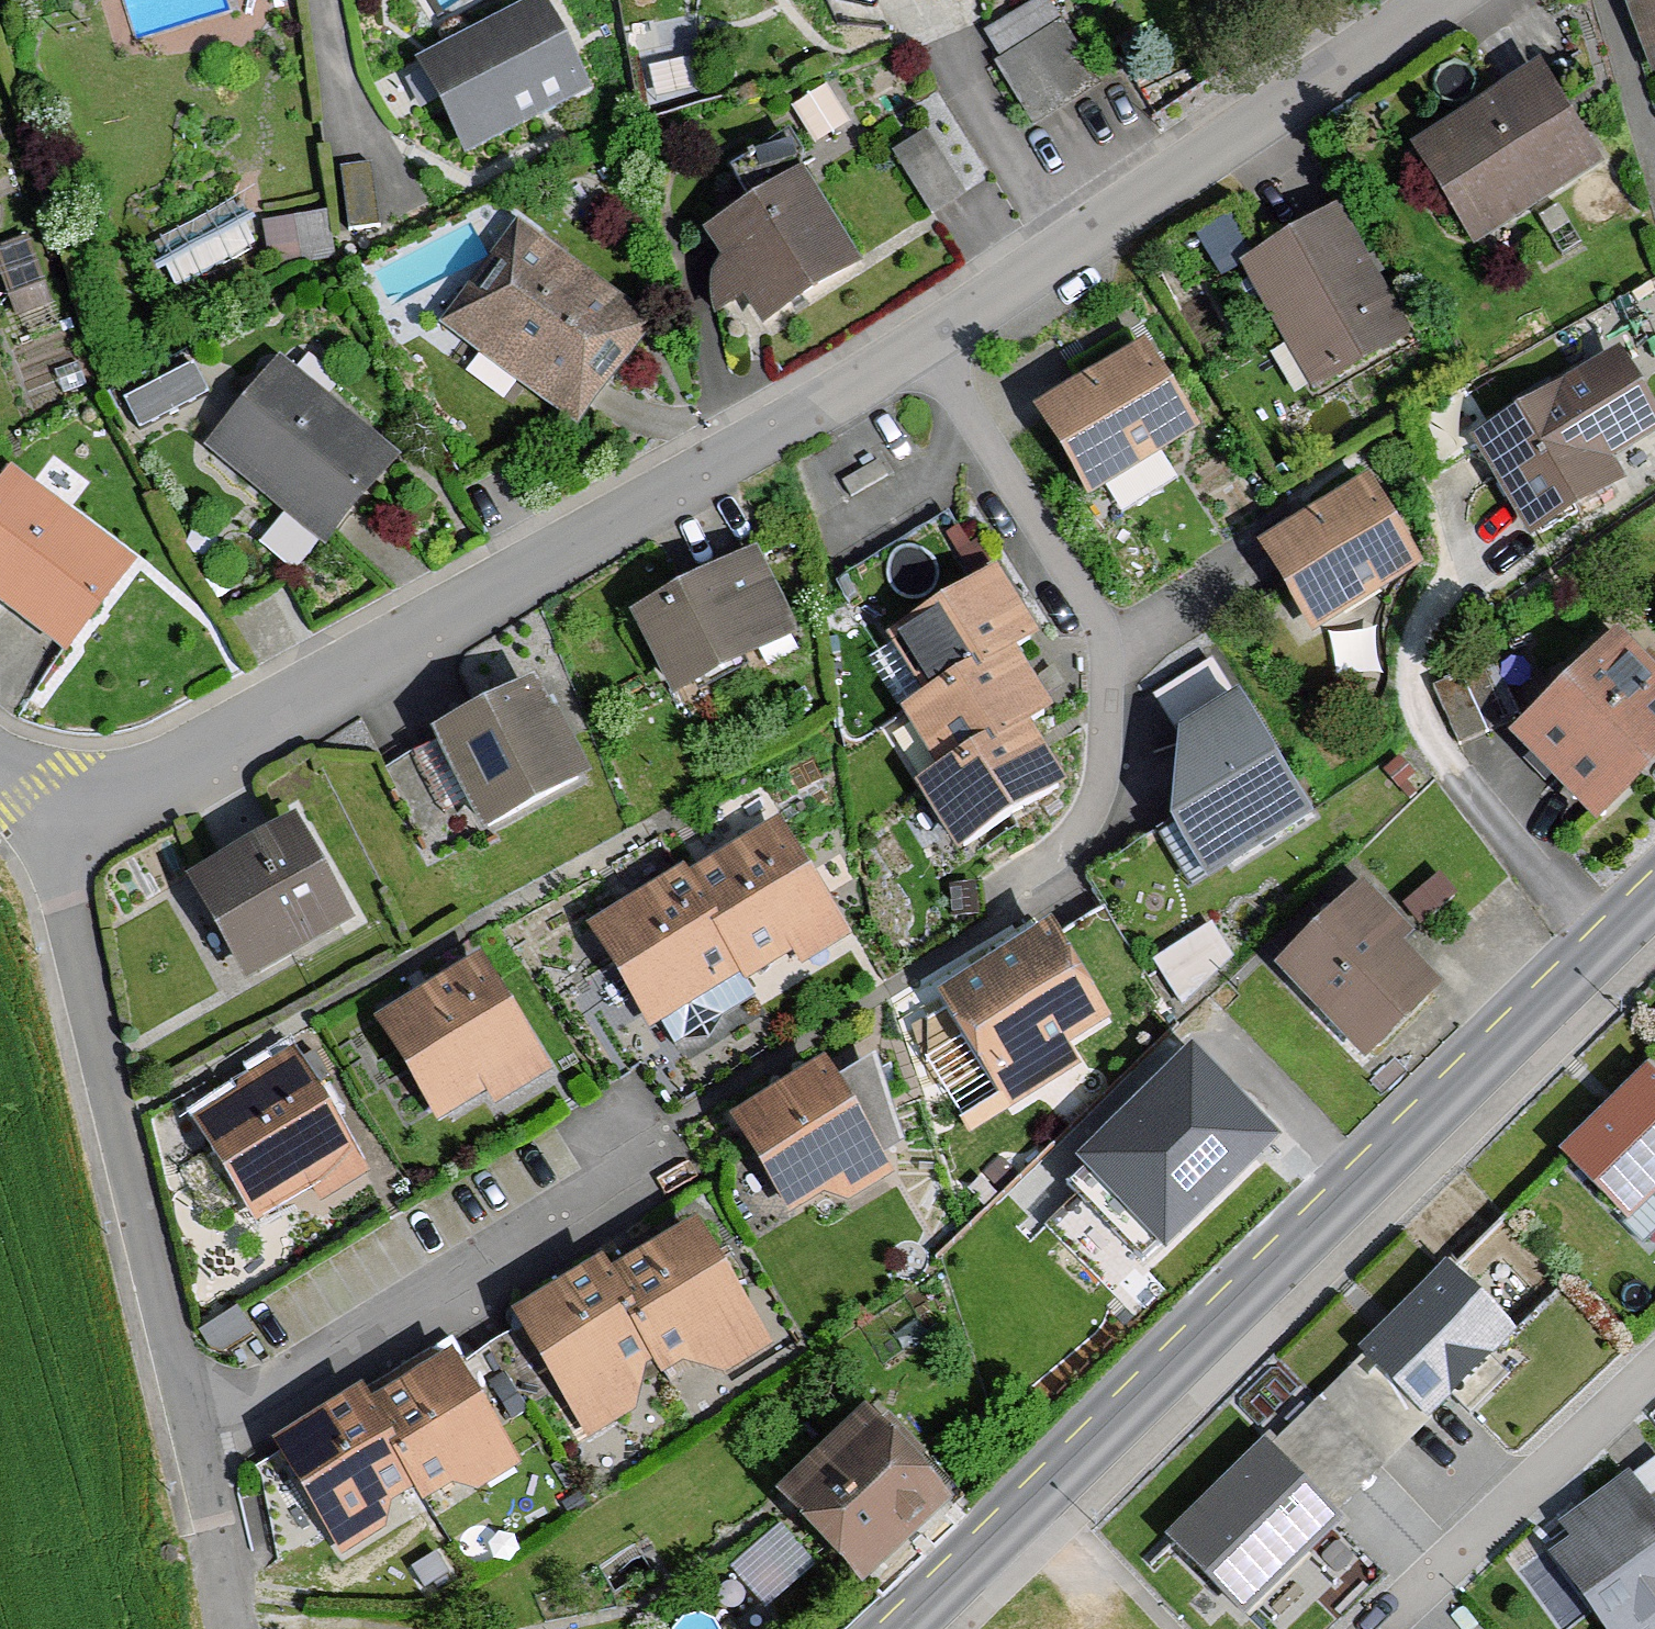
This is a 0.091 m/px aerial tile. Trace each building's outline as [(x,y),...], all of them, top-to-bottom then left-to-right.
[(590,94),(543,0),(536,0),(416,60),(464,157),(590,94)] [(1654,105),(1654,0),(1619,0),(1654,105)] [(1088,12),(1003,47),(1038,132),(1123,97),(1088,12)] [(1473,245),(1603,162),(1539,64),(1409,147),(1473,245)] [(936,207),(970,184),(928,120),(894,143),(936,207)] [(802,166),(689,235),(752,338),(866,268),(802,166)] [(1417,331),(1343,206),(1240,266),(1315,391),(1417,331)] [(181,272),(256,231),(243,207),(168,248),(181,272)] [(445,319),(583,423),(655,328),(517,224),(445,319)] [(1090,497),(1204,428),(1147,335),(1033,404),(1090,497)] [(194,351),(130,390),(145,415),(209,375),(194,351)] [(1469,442),(1533,552),(1639,491),(1622,462),(1654,443),(1654,397),(1628,351),(1469,442)] [(206,455),(331,550),(404,455),(279,360),(206,455)] [(66,657),(137,561),(10,467),(0,481),(0,608),(66,657)] [(1312,631),(1429,567),(1380,479),(1263,543),(1312,631)] [(757,550),(623,610),(662,696),(796,636),(757,550)] [(995,564),(881,640),(916,693),(888,711),(929,773),(913,784),(961,856),(1069,785),(1047,751),(1032,729),(1059,711),(1041,684),(1020,652),(1043,637),(1016,596),(995,564)] [(1598,822),(1654,764),(1654,658),(1623,626),(1513,738),(1598,822)] [(546,680),(434,738),(485,836),(597,778),(546,680)] [(1211,841),(1237,888),(1361,820),(1298,704),(1225,743),(1211,841)] [(305,825),(189,892),(247,990),(363,923),(305,825)] [(590,921),(655,1027),(707,995),(712,1004),(806,946),(814,958),(852,934),(785,826),(749,849),(744,841),(682,879),(676,868),(590,921)] [(1362,879),(1271,973),(1367,1064),(1447,981),(1407,942),(1417,932),(1362,879)] [(1216,912),(1157,946),(1181,986),(1239,952),(1216,912)] [(1050,943),(941,1011),(1014,1127),(1085,1082),(1067,1054),(1105,1031),(1050,943)] [(494,1112),(553,1077),(483,958),(374,1021),(436,1128),(486,1099),(494,1112)] [(1202,1044),(1103,1138),(1186,1225),(1285,1132),(1202,1044)] [(310,1213),(370,1179),(299,1059),(190,1123),(253,1229),(303,1201),(310,1213)] [(832,1064),(731,1125),(789,1219),(830,1193),(839,1208),(898,1172),(832,1064)] [(1612,1164),(1654,1207),(1654,1120),(1612,1164)] [(556,1299),(521,1320),(590,1434),(709,1363),(716,1376),(771,1343),(708,1238),(674,1258),(620,1291),(607,1269),(556,1299)] [(1504,1271),(1410,1363),(1483,1438),(1578,1346),(1504,1271)] [(320,1411),(272,1439),(341,1553),(460,1482),(468,1495),(522,1462),(459,1357),(422,1379),(371,1410),(358,1388),(320,1411)] [(865,1416),(779,1502),(859,1582),(945,1496),(865,1416)] [(1308,1454),(1214,1554),(1294,1628),(1302,1628),(1393,1534),(1308,1454)] [(1562,1524),(1578,1538),(1553,1555),(1603,1628),(1654,1628),(1654,1461),(1562,1524)] [(735,1555),(770,1594),(818,1552),(783,1513),(735,1555)]
